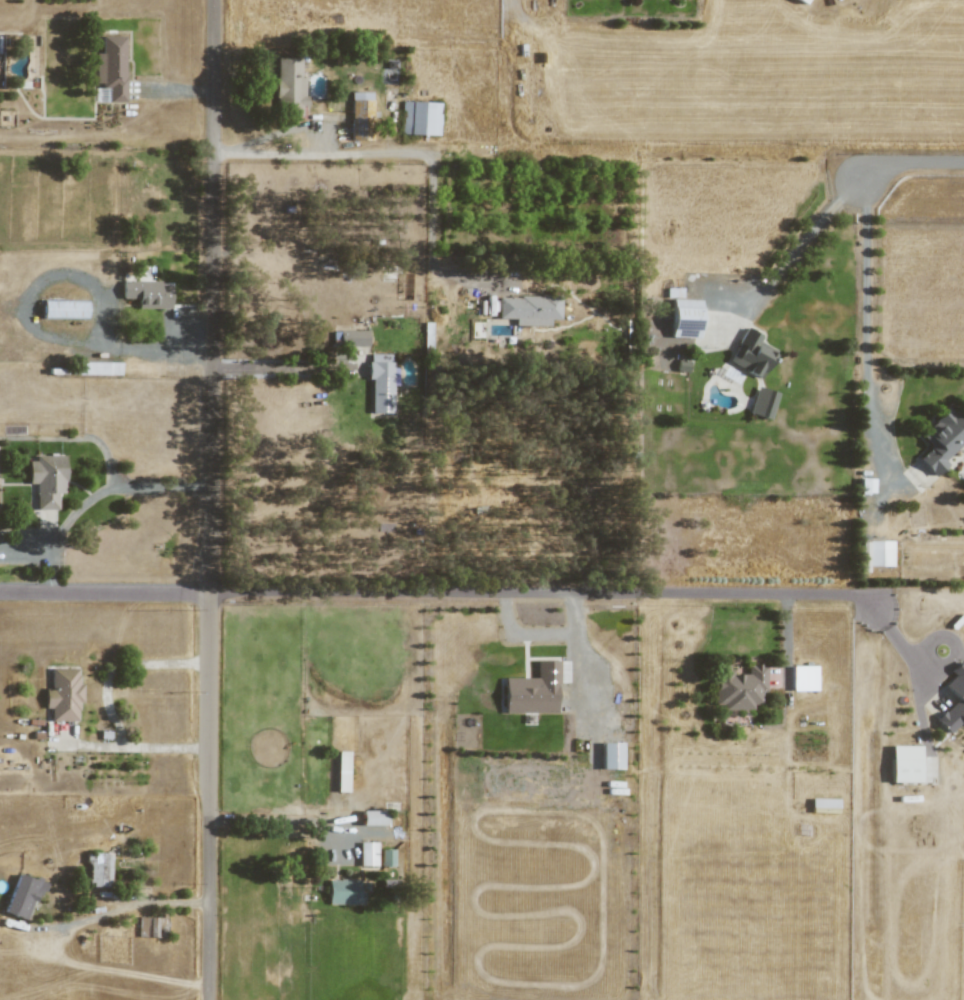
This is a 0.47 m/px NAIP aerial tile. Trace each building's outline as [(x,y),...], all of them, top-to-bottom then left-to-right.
[(123,36),(100,36),(100,53),(93,53),(94,87),(107,87),(107,102),(124,102),(123,36)] [(301,114),(301,105),(304,105),(304,77),(300,77),(300,58),(274,58),(274,114),(301,114)] [(372,93),(350,92),(350,140),(371,140),(372,93)] [(439,135),(440,103),(402,101),(401,134),(439,135)] [(169,285),(160,285),(160,281),(121,281),(121,299),(136,298),(137,309),(170,308),(169,285)] [(549,326),(549,319),(559,320),(560,297),(497,296),(497,318),(514,318),(514,325),(549,326)] [(86,300),(42,299),(42,319),(86,320),(86,300)] [(699,300),(671,299),(670,336),(698,337),(699,300)] [(728,362),(761,378),(775,350),(758,341),(760,336),(745,328),(728,362)] [(367,330),(334,331),(334,346),(367,346),(367,330)] [(368,413),(391,413),(391,385),(397,385),(397,367),(390,367),(390,354),(369,353),(368,413)] [(119,375),(120,362),(78,362),(78,374),(119,375)] [(769,419),(777,393),(756,386),(748,412),(769,419)] [(963,441),(963,426),(947,407),(918,434),(930,446),(917,458),(933,476),(946,464),(943,460),(963,441)] [(57,509),(57,493),(64,493),(63,456),(28,457),(28,484),(35,483),(36,509),(57,509)] [(868,566),(891,566),(891,540),(867,541),(868,566)] [(866,541),(858,541),(858,572),(867,571),(866,541)] [(557,660),(536,660),(535,678),(504,677),(504,712),(556,713),(557,660)] [(960,660),(949,671),(953,675),(943,685),(956,699),(934,720),(948,734),(960,722),(963,726),(963,665),(960,660)] [(722,710),(752,710),(752,704),(760,704),(760,692),(765,692),(765,664),(746,664),(746,674),(730,674),(730,665),(714,665),(714,704),(722,704),(722,710)] [(816,666),(791,666),(792,690),(816,690),(816,666)] [(77,668),(50,668),(50,688),(44,688),(44,707),(50,708),(50,721),(77,721),(77,703),(82,703),(82,684),(77,684),(77,668)] [(621,743),(601,743),(601,769),(621,769),(621,743)] [(920,746),(890,745),(890,782),(920,782),(920,746)] [(347,792),(348,751),(337,751),(335,792),(347,792)] [(361,825),(383,825),(384,811),(361,811),(361,825)] [(376,866),(376,842),(359,842),(359,865),(376,866)] [(393,849),(380,849),(381,866),(393,866),(393,849)] [(111,853),(88,853),(87,886),(110,887),(111,853)] [(4,913),(29,921),(41,881),(16,873),(4,913)] [(362,905),(363,891),(359,891),(359,880),(328,880),(327,904),(362,905)] [(137,937),(156,937),(156,917),(138,917),(137,937)]
